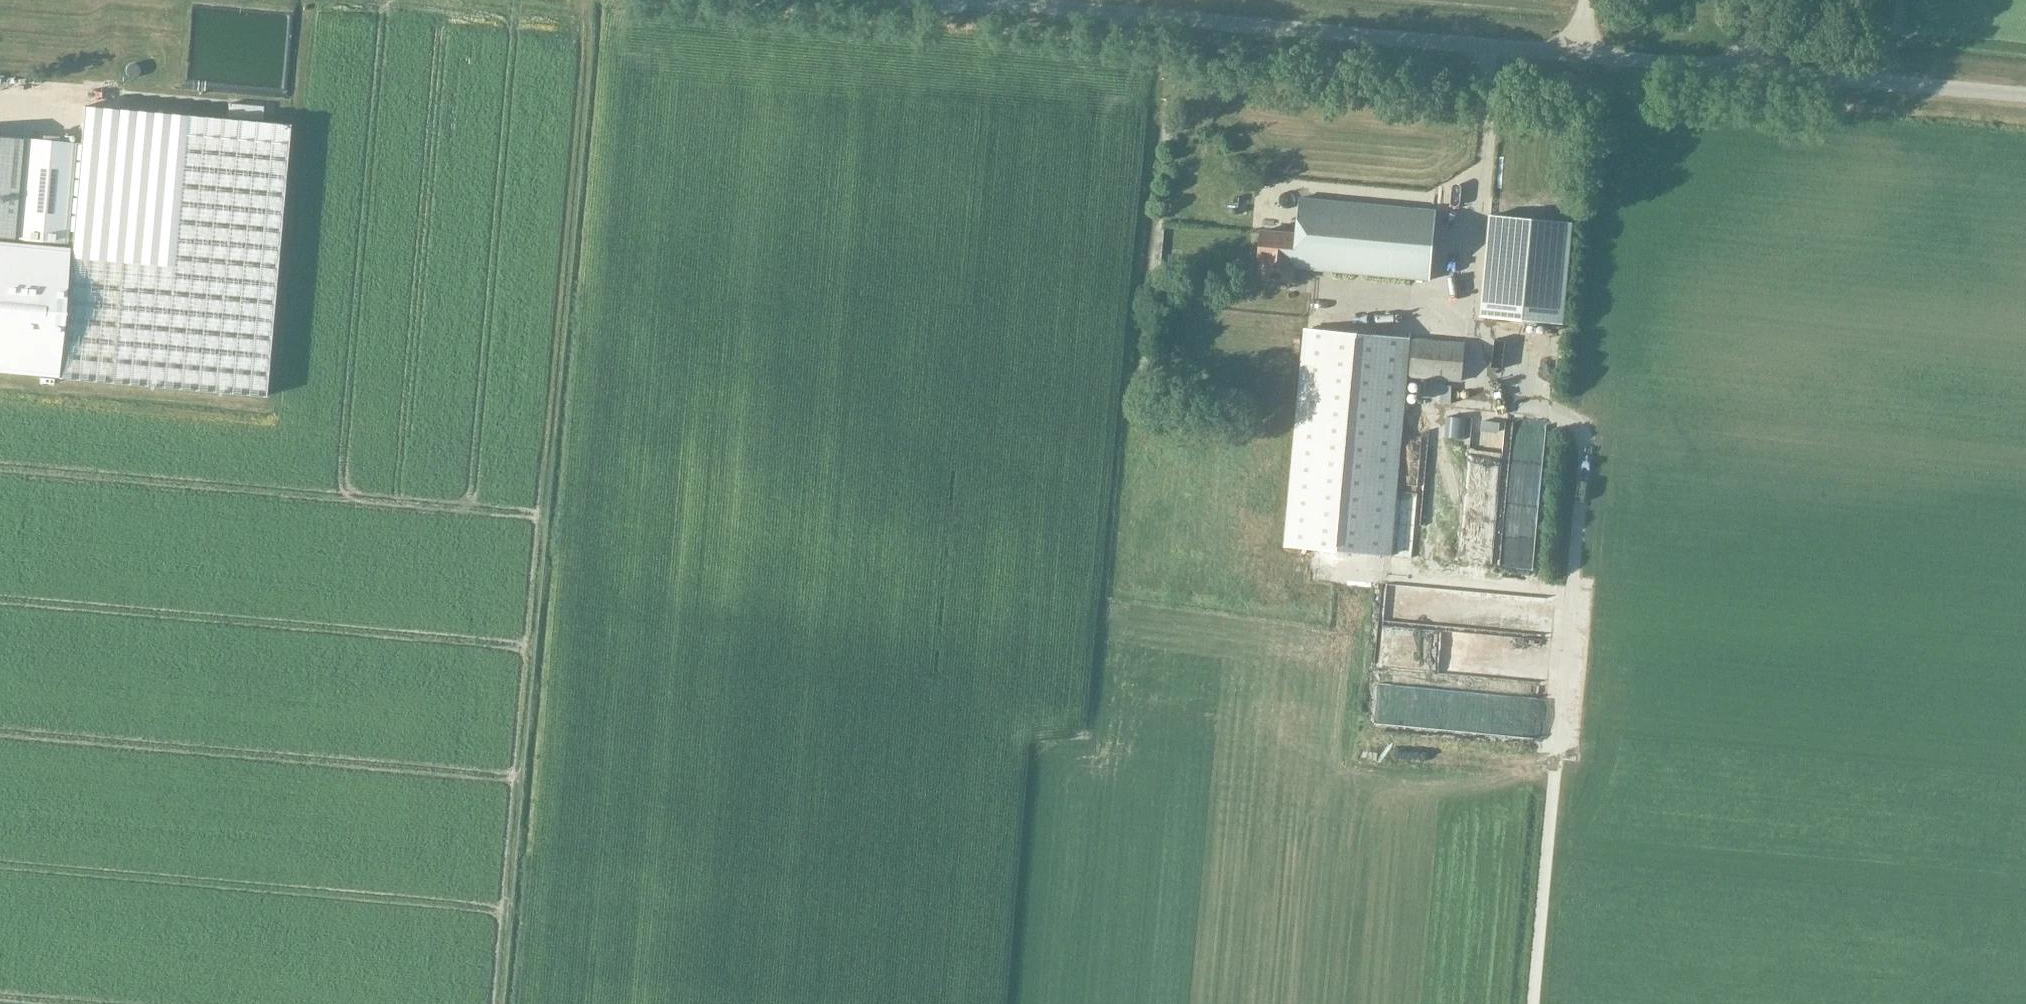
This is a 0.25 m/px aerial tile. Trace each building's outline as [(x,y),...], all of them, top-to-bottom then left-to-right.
[(70,248),(0,242),(0,372),(265,396),(289,125),(83,106),(79,145),(70,246),(70,248)] [(66,244),(75,143),(0,137),(0,238),(66,244)] [(1407,189),(1422,190),(1423,176),(1407,175),(1407,189)] [(1260,263),(1259,281),(1293,284),(1294,270),(1428,281),(1435,211),(1299,200),(1296,236),(1261,233),(1258,263),(1260,263)] [(1483,318),(1563,325),(1572,223),(1492,216),(1483,318)] [(1177,285),(1165,284),(1164,300),(1176,301),(1177,285)] [(1290,549),(1389,557),(1408,340),(1308,331),(1290,549)] [(1408,378),(1463,383),(1466,342),(1412,339),(1408,378)] [(1420,430),(1419,444),(1440,446),(1441,432),(1420,430)] [(1450,542),(1448,552),(1472,558),(1475,548),(1450,542)] [(1374,583),(1374,597),(1389,598),(1390,584),(1374,583)] [(1439,625),(1388,622),(1388,613),(1370,611),(1367,658),(1372,658),(1370,681),(1398,683),(1400,658),(1437,660),(1439,625)] [(1456,644),(1456,630),(1444,630),(1444,644),(1456,644)]
